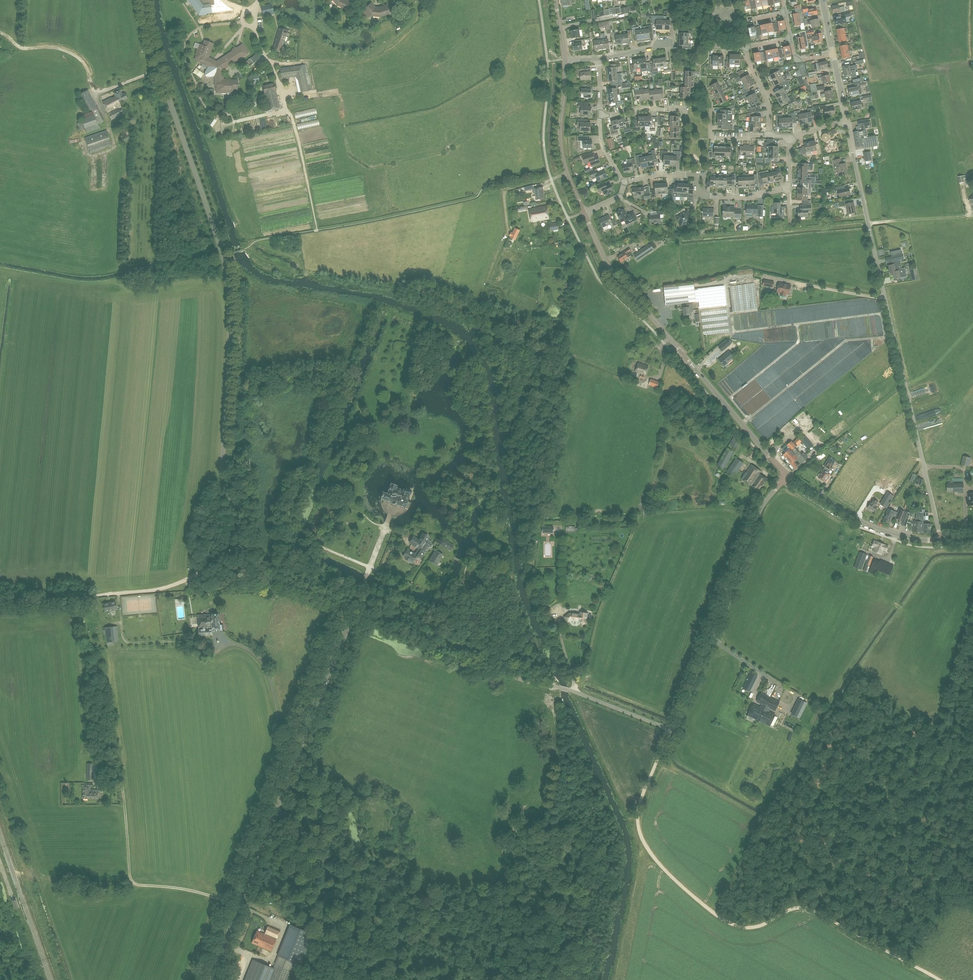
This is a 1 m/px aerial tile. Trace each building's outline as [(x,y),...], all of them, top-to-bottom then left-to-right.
[(199,15),(206,14),(207,13),(212,13),(211,5),(214,5),(214,0),(211,0),(206,1),(206,0),(188,0),(199,15)] [(334,1),(337,5),(346,9),(350,1),(348,0),(335,0),(334,1)] [(752,0),(751,0),(748,1),(748,0),(744,0),(742,0),(745,11),(745,10),(751,9),(752,9),(754,9),(752,0)] [(762,6),(761,0),(752,0),(754,9),(756,8),(757,7),(762,6)] [(261,6),(263,16),(274,13),(272,3),(261,6)] [(370,16),(375,17),(376,8),(375,8),(375,7),(371,3),(363,10),(365,18),(368,18),(370,16)] [(376,8),(375,17),(380,17),(390,14),(387,5),(377,8),(376,8)] [(808,6),(802,7),(803,13),(809,12),(809,16),(818,14),(816,8),(812,9),(812,8),(808,9),(808,6)] [(801,8),(795,9),(796,14),(793,14),(795,21),(793,21),(794,26),(795,25),(796,26),(801,25),(800,24),(804,23),(801,8)] [(851,16),(850,12),(840,14),(841,16),(834,17),(836,24),(846,22),(845,17),(851,16)] [(810,18),(804,19),(805,25),(812,24),(813,28),(820,27),(818,19),(810,21),(810,18)] [(775,23),(777,32),(779,31),(780,30),(785,29),(786,30),(784,19),(778,20),(778,22),(775,23)] [(775,32),(777,32),(775,23),(772,23),(771,22),(766,23),(768,33),(774,31),(775,32)] [(757,26),(759,35),(761,35),(762,34),(768,33),(766,23),(760,24),(761,26),(757,26)] [(646,29),(643,30),(644,41),(650,40),(650,36),(653,36),(651,26),(648,26),(646,26),(646,29)] [(759,35),(757,26),(754,27),(754,26),(748,27),(750,37),(750,36),(756,35),(757,36),(759,35)] [(644,41),(643,30),(639,30),(638,27),(632,28),(634,38),(637,38),(638,42),(644,41)] [(580,37),(579,30),(571,31),(572,38),(580,37)] [(622,34),(623,44),(630,43),(629,39),(632,38),(630,30),(627,31),(628,33),(622,34)] [(680,39),(689,39),(689,33),(692,33),(692,30),(685,30),(685,33),(680,33),(680,39)] [(623,44),(622,34),(615,35),(615,31),(612,32),(613,40),(616,40),(617,44),(623,44)] [(805,31),(799,32),(800,37),(798,38),(799,45),(798,45),(799,49),(800,49),(800,50),(805,49),(805,47),(808,47),(805,31)] [(814,43),(818,42),(823,41),(821,33),(816,34),(816,35),(812,35),(814,43)] [(846,37),(845,34),(838,36),(839,42),(847,41),(846,40),(849,39),(848,36),(846,37)] [(601,37),(603,49),(609,48),(608,39),(606,40),(605,35),(601,35),(601,37)] [(595,50),(603,49),(601,37),(598,37),(598,41),(594,42),(595,50)] [(576,40),(577,43),(573,44),(574,51),(583,49),(582,46),(586,46),(585,39),(576,40)] [(689,43),(689,39),(680,39),(679,45),(684,45),(684,49),(691,49),(692,46),(691,46),(691,43),(689,43)] [(196,55),(194,59),(200,61),(200,62),(200,63),(207,67),(204,72),(204,74),(204,76),(206,77),(208,77),(214,77),(216,85),(217,86),(216,92),(221,92),(221,93),(227,93),(227,92),(232,93),(232,90),(238,90),(238,80),(223,80),(222,71),(248,53),(242,44),(237,48),(236,47),(232,50),(232,51),(216,62),(208,57),(214,44),(204,40),(203,45),(200,44),(198,49),(197,49),(195,55),(196,55)] [(792,57),(789,45),(783,46),(784,47),(780,48),(782,57),(786,56),(786,58),(792,57)] [(777,47),(771,49),(773,58),(779,57),(780,58),(782,57),(780,48),(777,49),(777,47)] [(763,52),(765,61),(767,60),(767,59),(773,58),(771,49),(766,50),(766,51),(763,52)] [(851,50),(841,52),(842,59),(850,57),(850,56),(852,56),(851,50)] [(765,61),(763,52),(760,53),(759,51),(753,52),(756,63),(756,62),(761,61),(763,61),(765,61)] [(261,57),(258,53),(243,64),(247,69),(261,57)] [(727,61),(727,67),(730,67),(730,66),(730,67),(734,67),(735,66),(735,64),(735,55),(730,54),(730,56),(727,56),(727,61)] [(713,66),(718,66),(719,56),(713,56),(713,61),(710,61),(710,67),(713,67),(713,66)] [(723,67),(727,67),(727,61),(724,61),(724,56),(719,56),(718,66),(723,66),(723,67)] [(666,58),(659,59),(661,67),(664,67),(664,72),(671,71),(670,64),(667,64),(666,58)] [(637,69),(641,69),(640,59),(633,60),(634,67),(631,67),(632,73),(637,72),(637,69)] [(646,59),(640,59),(641,69),(645,68),(645,71),(651,70),(651,66),(651,64),(647,65),(646,59)] [(661,67),(659,59),(653,60),(654,66),(651,66),(651,70),(652,74),(658,73),(657,68),(661,67)] [(843,67),(844,71),(850,70),(853,70),(855,69),(858,69),(857,66),(856,67),(856,64),(864,62),(865,62),(865,59),(863,59),(860,59),(853,61),(849,61),(850,65),(843,67)] [(820,63),(816,63),(816,64),(817,70),(817,71),(821,71),(821,69),(824,69),(824,70),(828,69),(827,67),(826,61),(820,63)] [(607,65),(608,75),(617,74),(616,70),(619,70),(618,67),(621,66),(620,63),(613,64),(607,65)] [(290,67),(280,68),(281,78),(300,76),(301,81),(309,79),(307,69),(306,65),(294,66),(290,67)] [(781,76),(780,73),(783,72),(780,67),(773,70),(775,73),(770,76),(773,81),(781,76)] [(591,79),(590,68),(578,70),(578,76),(581,76),(581,80),(591,79)] [(844,71),(845,78),(852,76),(852,78),(857,77),(855,69),(853,70),(850,70),(844,71)] [(617,74),(608,75),(609,81),(615,80),(615,83),(623,82),(622,79),(620,80),(619,77),(617,77),(617,74)] [(743,84),(752,79),(749,74),(743,77),(742,75),(735,78),(737,82),(742,80),(743,84)] [(781,76),(773,81),(774,82),(773,83),(773,85),(774,85),(775,85),(780,83),(781,86),(788,82),(786,78),(787,78),(787,77),(786,74),(781,76)] [(817,75),(818,81),(823,80),(824,84),(830,82),(829,75),(824,76),(823,74),(817,75)] [(797,78),(798,82),(801,86),(805,84),(801,76),(797,78)] [(309,79),(301,81),(303,92),(312,91),(309,79)] [(754,85),(752,79),(743,84),(745,87),(741,90),(743,94),(750,90),(748,88),(754,85)] [(710,86),(712,91),(720,87),(718,82),(710,86)] [(774,93),(778,99),(786,94),(784,91),(789,89),(790,88),(789,86),(790,86),(788,82),(781,86),(780,87),(781,89),(774,93)] [(811,92),(817,91),(825,89),(825,85),(816,87),(816,84),(816,83),(810,84),(810,85),(811,92)] [(274,84),(263,86),(268,111),(280,108),(274,84)] [(609,96),(620,94),(619,91),(617,92),(616,89),(622,88),(622,84),(615,84),(615,88),(608,89),(609,96)] [(590,86),(587,86),(585,86),(585,89),(582,88),(581,94),(584,94),(584,98),(591,98),(592,89),(590,89),(590,86)] [(722,91),(720,87),(712,91),(715,95),(722,91)] [(859,94),(858,87),(849,89),(850,96),(859,94)] [(640,101),(643,100),(642,89),(641,89),(641,90),(635,90),(636,100),(640,99),(640,101)] [(657,100),(656,89),(654,89),(655,90),(649,91),(649,89),(650,98),(650,100),(654,100),(654,101),(657,100)] [(656,89),(657,100),(661,100),(660,99),(664,98),(663,89),(657,90),(657,89),(656,89)] [(111,98),(102,102),(106,109),(108,113),(118,108),(121,106),(120,103),(128,98),(127,97),(128,96),(126,94),(125,94),(122,95),(120,90),(114,94),(116,97),(112,99),(111,98)] [(826,100),(833,98),(832,90),(825,91),(825,93),(821,94),(821,97),(826,96),(826,100)] [(722,91),(715,95),(717,100),(725,96),(722,91)] [(750,103),(758,99),(755,93),(750,96),(748,93),(743,95),(741,96),(741,97),(742,99),(743,98),(743,99),(744,99),(745,101),(748,100),(750,103)] [(621,100),(620,94),(609,96),(610,102),(616,101),(617,106),(623,104),(623,100),(621,100)] [(786,94),(778,99),(781,105),(788,102),(789,104),(795,101),(792,96),(788,98),(786,94)] [(725,96),(717,100),(719,105),(727,101),(725,96)] [(749,108),(751,113),(756,111),(759,111),(757,107),(761,104),(758,99),(750,103),(751,106),(749,108)] [(94,135),(77,101),(66,106),(83,140),(94,135)] [(862,108),(862,107),(863,107),(863,106),(863,105),(862,104),(861,104),(861,101),(852,103),(853,110),(862,108)] [(591,115),(591,107),(586,107),(586,103),(579,103),(579,107),(581,107),(581,114),(591,115)] [(835,114),(834,107),(827,108),(826,105),(820,106),(820,110),(824,109),(825,116),(835,114)] [(313,107),(297,114),(298,118),(315,111),(313,107)] [(808,113),(804,113),(806,123),(813,122),(812,115),(815,115),(814,107),(807,109),(808,113)] [(718,119),(732,119),(732,110),(721,110),(721,113),(718,113),(718,119)] [(794,113),(796,121),(795,119),(799,118),(800,124),(806,123),(804,113),(801,114),(800,110),(794,112),(794,113)] [(756,111),(751,113),(749,113),(749,122),(751,122),(761,122),(761,117),(756,117),(756,111)] [(785,118),(786,128),(793,127),(792,121),(796,121),(794,113),(789,114),(789,118),(785,118)] [(786,128),(785,118),(783,118),(782,114),(777,114),(776,122),(779,122),(780,128),(786,128)] [(640,126),(645,126),(645,115),(643,115),(643,117),(639,117),(639,122),(635,122),(635,131),(640,131),(640,126)] [(657,130),(657,121),(652,122),(652,117),(648,117),(648,115),(645,115),(645,126),(645,129),(650,129),(650,131),(657,130)] [(618,120),(620,128),(623,127),(625,132),(631,130),(629,123),(626,124),(624,118),(618,120)] [(590,131),(591,123),(585,123),(585,120),(578,119),(578,126),(581,126),(580,131),(590,131)] [(732,123),(732,119),(718,119),(718,125),(724,126),(724,129),(732,129),(733,126),(731,126),(731,123),(732,123)] [(854,132),(855,140),(864,138),(864,136),(867,135),(865,125),(870,124),(869,119),(858,121),(859,126),(861,126),(862,130),(854,132)] [(617,129),(620,128),(618,120),(612,121),(614,128),(610,129),(612,136),(619,134),(617,129)] [(761,122),(751,122),(749,122),(748,132),(757,132),(757,128),(761,128),(761,122)] [(833,140),(831,141),(830,139),(830,138),(830,137),(830,136),(829,135),(829,134),(828,133),(827,133),(826,133),(825,133),(824,134),(823,134),(823,135),(822,135),(822,136),(822,137),(822,139),(823,140),(823,141),(824,141),(825,142),(826,142),(827,142),(828,144),(828,145),(828,146),(828,147),(829,148),(830,148),(831,149),(832,149),(833,149),(834,149),(835,148),(836,147),(836,146),(836,145),(836,144),(836,143),(835,142),(835,141),(834,141),(833,141),(833,140)] [(592,148),(592,141),(585,141),(585,136),(578,136),(578,141),(580,141),(580,147),(583,147),(583,148),(592,148)] [(864,138),(855,140),(857,148),(863,146),(864,149),(879,147),(877,138),(877,136),(864,138)] [(768,143),(765,142),(765,149),(769,149),(769,152),(778,152),(778,147),(771,146),(771,143),(775,143),(775,139),(768,139),(768,143)] [(115,180),(117,142),(104,141),(102,179),(115,180)] [(815,141),(810,142),(812,154),(818,153),(818,154),(821,154),(819,144),(816,145),(815,141)] [(812,154),(810,142),(805,143),(805,147),(802,148),(804,154),(807,153),(807,155),(812,154)] [(716,155),(720,156),(720,146),(715,146),(714,152),(709,151),(709,157),(714,158),(716,158),(716,155)] [(731,146),(725,146),(725,156),(730,156),(730,158),(733,158),(734,152),(730,152),(731,146)] [(646,157),(648,166),(655,165),(653,159),(657,158),(655,150),(651,151),(652,152),(649,153),(650,156),(646,157)] [(664,164),(670,164),(670,156),(667,156),(668,151),(661,150),(661,157),(664,158),(664,164)] [(670,156),(670,164),(677,165),(677,158),(680,159),(681,151),(674,151),(674,156),(670,156)] [(778,158),(778,152),(769,152),(768,158),(765,158),(765,162),(771,162),(771,158),(778,158)] [(600,163),(597,155),(594,156),(593,153),(583,156),(584,162),(587,161),(587,163),(590,162),(592,166),(600,163)] [(642,168),(648,166),(646,157),(643,157),(642,154),(636,156),(637,162),(641,162),(642,168)] [(636,164),(635,158),(628,160),(629,164),(623,165),(624,172),(634,170),(633,167),(632,167),(632,165),(636,164)] [(847,174),(846,168),(845,163),(841,164),(840,159),(833,160),(834,164),(835,163),(836,165),(835,165),(836,170),(838,169),(839,176),(847,174)] [(798,166),(798,173),(807,173),(807,170),(813,170),(813,164),(801,163),(801,167),(798,166)] [(776,168),(771,169),(772,173),(774,182),(779,181),(779,179),(782,179),(781,174),(780,168),(777,169),(776,168)] [(595,177),(597,177),(598,181),(607,177),(604,170),(597,173),(595,170),(589,172),(592,178),(595,177)] [(758,172),(759,179),(762,179),(764,185),(769,183),(766,174),(767,174),(766,172),(766,171),(763,171),(761,172),(758,172)] [(800,180),(800,183),(811,184),(812,184),(813,177),(807,177),(807,173),(798,173),(798,180),(800,180)] [(728,174),(727,174),(727,187),(732,187),(732,185),(735,185),(735,175),(735,174),(732,174),(732,175),(731,175),(731,176),(730,176),(728,174)] [(758,180),(757,174),(754,175),(754,174),(748,174),(749,177),(749,187),(755,186),(755,181),(758,180)] [(744,187),(744,178),(738,178),(738,175),(735,176),(735,182),(738,181),(739,187),(744,187)] [(716,187),(716,177),(711,177),(711,180),(708,180),(708,186),(716,187)] [(605,194),(606,195),(614,191),(612,187),(611,187),(610,184),(605,187),(603,183),(597,186),(600,192),(603,190),(604,194),(605,194)] [(667,183),(661,184),(661,194),(668,194),(668,196),(672,196),(672,190),(668,190),(667,183)] [(811,184),(800,183),(800,187),(797,187),(797,194),(807,194),(811,194),(811,184)] [(661,194),(661,184),(655,184),(655,191),(651,191),(652,198),(656,198),(656,195),(661,194)] [(683,197),(683,184),(678,184),(677,190),(673,190),(673,197),(683,197)] [(683,184),(683,197),(693,197),(693,191),(689,191),(689,184),(683,184)] [(835,187),(836,191),(838,190),(839,197),(850,194),(849,188),(845,188),(845,185),(835,187)] [(537,199),(545,198),(543,187),(536,188),(537,199)] [(639,195),(641,195),(642,196),(642,199),(650,198),(650,191),(645,191),(644,191),(643,187),(633,188),(634,197),(639,196),(639,195)] [(807,194),(797,194),(797,200),(804,200),(804,204),(811,203),(811,200),(807,200),(807,194)] [(838,202),(839,207),(846,205),(848,214),(856,212),(853,202),(845,204),(844,201),(838,202)] [(771,207),(771,213),(779,213),(779,217),(784,217),(784,210),(780,210),(780,207),(781,203),(773,203),(772,207),(771,207)] [(763,205),(747,205),(747,213),(758,213),(758,217),(763,217),(763,205)] [(811,209),(811,205),(800,206),(800,209),(798,210),(798,217),(808,216),(808,212),(812,211),(811,209)] [(547,206),(538,207),(539,211),(536,211),(538,221),(549,219),(547,206)] [(741,217),(741,210),(734,210),(734,206),(730,206),(730,207),(723,207),(723,217),(741,217)] [(539,211),(538,207),(529,209),(531,222),(538,221),(536,211),(539,211)] [(702,217),(714,218),(714,208),(703,208),(702,217)] [(618,211),(619,212),(617,213),(621,222),(624,221),(626,223),(626,224),(637,219),(633,212),(627,215),(624,209),(622,210),(622,209),(621,209),(620,209),(619,209),(618,210),(618,211)] [(661,222),(660,215),(664,214),(663,210),(656,211),(657,215),(649,215),(650,223),(661,222)] [(693,221),(687,210),(680,214),(678,211),(671,214),(674,221),(678,219),(681,227),(693,221)] [(614,226),(618,224),(615,219),(612,221),(609,215),(599,219),(603,227),(612,223),(614,226)] [(550,224),(551,231),(553,230),(553,231),(559,231),(559,230),(559,229),(558,223),(550,224)] [(516,240),(520,230),(515,228),(513,233),(511,232),(510,236),(511,236),(510,238),(516,240)] [(672,246),(660,247),(660,255),(673,254),(672,246)] [(660,247),(647,248),(647,256),(660,255),(660,247)] [(631,255),(629,252),(631,250),(629,248),(621,253),(621,254),(618,257),(621,262),(631,255)] [(892,265),(888,265),(890,274),(893,273),(893,271),(896,271),(898,270),(898,269),(901,269),(899,260),(904,259),(903,254),(902,254),(902,253),(901,249),(891,251),(891,255),(892,257),(893,261),(894,264),(892,265)] [(896,271),(893,271),(893,273),(895,279),(900,278),(903,277),(907,276),(905,268),(902,269),(901,269),(898,269),(898,270),(896,271)] [(910,269),(912,280),(918,279),(916,268),(910,269)] [(786,296),(786,294),(789,294),(791,285),(779,283),(777,292),(781,293),(780,295),(786,296)] [(733,286),(735,312),(760,311),(759,299),(756,299),(756,291),(755,284),(733,286)] [(694,285),(663,288),(665,305),(669,304),(693,302),(699,301),(700,308),(726,305),(724,286),(694,289),(694,285)] [(691,314),(690,310),(694,310),(693,303),(687,304),(687,307),(683,308),(684,315),(691,314)] [(706,334),(731,332),(729,310),(713,311),(714,317),(709,317),(710,322),(705,322),(706,334)] [(731,344),(727,339),(718,346),(722,351),(731,344)] [(741,347),(738,349),(745,358),(751,352),(742,342),(739,344),(741,347)] [(734,357),(729,351),(719,360),(724,365),(734,357)] [(645,375),(648,366),(639,363),(635,371),(643,374),(643,375),(641,374),(640,377),(644,379),(645,376),(645,375)] [(651,379),(649,385),(657,388),(659,382),(651,379)] [(941,392),(939,386),(925,389),(927,395),(941,392)] [(793,423),(784,429),(788,434),(796,427),(793,423)] [(798,438),(801,442),(802,441),(808,449),(813,445),(805,435),(803,436),(802,434),(798,438)] [(718,465),(724,469),(740,441),(733,437),(727,447),(718,465)] [(801,442),(798,438),(793,443),(791,441),(787,445),(790,448),(783,455),(786,458),(785,458),(786,459),(787,459),(791,464),(790,464),(795,469),(808,457),(804,452),(801,454),(795,447),(801,442)] [(823,459),(819,454),(809,463),(813,467),(823,459)] [(961,465),(969,467),(971,457),(963,456),(961,465)] [(726,473),(733,478),(744,463),(736,458),(726,473)] [(825,467),(823,470),(820,474),(820,473),(818,476),(819,476),(818,478),(825,482),(830,474),(828,473),(830,470),(833,465),(833,464),(835,461),(830,458),(828,461),(827,461),(824,466),(825,467)] [(759,491),(767,479),(759,474),(761,472),(751,465),(742,479),(759,491)] [(964,483),(954,483),(954,482),(948,482),(948,483),(947,483),(947,492),(964,491),(964,483)] [(381,499),(381,500),(383,501),(384,500),(384,499),(391,502),(391,503),(397,505),(398,505),(405,508),(405,509),(407,510),(409,508),(411,503),(410,502),(414,491),(413,491),(415,488),(413,487),(412,488),(410,488),(411,487),(406,485),(405,488),(404,489),(402,488),(402,489),(396,487),(397,485),(391,483),(387,493),(383,492),(381,497),(381,499)] [(888,493),(881,505),(887,509),(894,496),(888,493)] [(867,508),(870,510),(870,509),(874,511),(877,506),(876,506),(878,502),(874,499),(871,503),(867,508)] [(889,523),(893,515),(895,511),(888,508),(883,520),(889,523)] [(905,511),(904,511),(899,509),(897,512),(895,511),(893,515),(895,517),(895,518),(901,520),(905,511)] [(906,511),(905,511),(902,520),(907,522),(910,512),(906,511)] [(923,522),(923,520),(922,520),(923,514),(916,513),(915,520),(919,520),(919,521),(914,521),(914,523),(911,523),(911,526),(913,527),(912,531),(922,532),(923,522)] [(410,543),(420,549),(424,544),(428,546),(427,548),(428,548),(430,549),(433,545),(430,543),(431,542),(429,540),(430,539),(428,538),(428,537),(423,534),(419,540),(414,537),(410,543)] [(441,544),(441,545),(450,551),(454,545),(444,539),(443,542),(441,541),(440,543),(441,544)] [(874,540),(872,545),(871,547),(874,548),(873,551),(882,555),(883,550),(886,551),(888,546),(874,540)] [(420,549),(416,555),(417,555),(416,555),(421,558),(428,548),(427,548),(428,546),(424,544),(420,549)] [(412,562),(416,555),(417,555),(416,555),(408,549),(403,556),(412,562)] [(429,560),(437,565),(443,556),(435,551),(429,560)] [(861,570),(865,559),(867,560),(863,570),(867,572),(873,557),(859,552),(854,567),(858,569),(858,570),(860,571),(861,570)] [(874,559),(869,572),(875,575),(876,570),(890,575),(894,565),(880,560),(879,561),(874,559)] [(115,602),(104,604),(105,611),(110,610),(110,611),(115,610),(115,609),(117,609),(115,602)] [(572,620),(579,621),(583,625),(589,620),(585,616),(586,613),(580,612),(580,615),(578,615),(578,614),(570,613),(564,617),(568,622),(572,620)] [(220,630),(222,630),(224,628),(224,626),(222,624),(220,624),(219,613),(210,613),(210,615),(198,616),(199,635),(212,635),(212,631),(220,630)] [(118,626),(105,628),(106,642),(119,641),(118,626)] [(755,680),(749,677),(745,685),(751,688),(755,680)] [(748,715),(770,725),(775,715),(768,711),(770,708),(775,710),(779,702),(761,693),(757,701),(762,704),(761,708),(753,704),(748,715)] [(798,701),(793,712),(796,714),(798,709),(800,710),(804,704),(798,701)] [(93,783),(82,784),(82,787),(83,787),(83,799),(99,799),(98,790),(91,790),(91,787),(92,787),(93,783)] [(276,939),(280,931),(268,926),(265,934),(257,931),(252,943),(271,951),(276,939)] [(294,962),(289,960),(290,956),(280,952),(268,979),(287,979),(294,962)]
